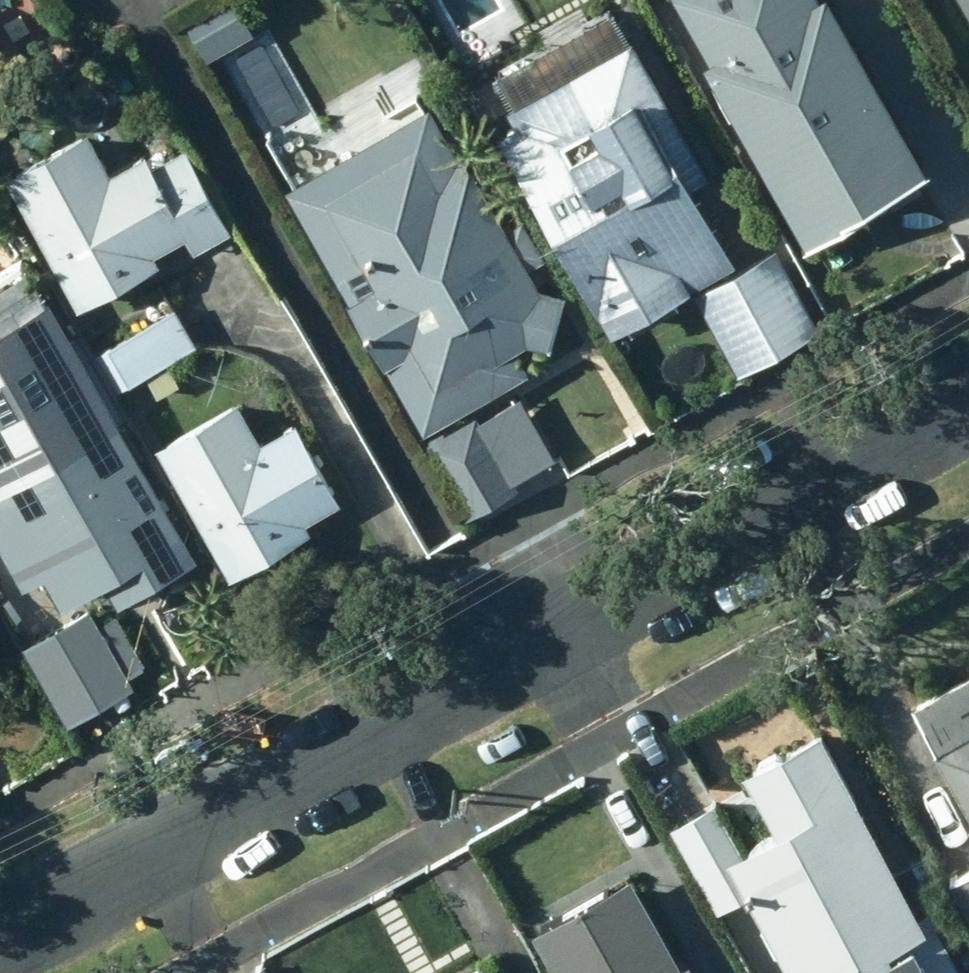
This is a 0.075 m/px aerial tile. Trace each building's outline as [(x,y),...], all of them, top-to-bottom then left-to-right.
[(236,0),(228,0),(184,29),(207,63),(256,31),(236,0)] [(828,0),(681,0),(805,225),(918,163),(828,0)] [(968,15),(968,0),(960,0),(968,15)] [(699,169),(626,38),(487,115),(603,324),(727,257),(683,178),(699,169)] [(83,127),(2,171),(73,301),(155,257),(151,249),(181,232),(190,250),(228,229),(182,145),(150,163),(141,147),(105,167),(83,127)] [(414,140),(300,203),(421,417),(497,374),(483,350),(519,330),(543,337),(554,292),(533,286),(463,163),(436,179),(414,140)] [(814,322),(772,245),(694,288),(736,365),(814,322)] [(190,553),(65,331),(13,361),(36,401),(0,421),(0,545),(17,575),(39,562),(55,592),(135,546),(152,575),(190,553)] [(105,343),(92,350),(113,386),(127,379),(105,343)] [(229,395),(152,439),(227,567),(302,524),(297,515),(332,495),(290,423),(257,442),(229,395)] [(509,485),(470,414),(424,438),(463,510),(509,485)] [(131,690),(122,674),(138,665),(113,620),(97,629),(86,609),(22,645),(67,726),(131,690)] [(932,742),(968,808),(968,722),(932,742)] [(813,728),(745,767),(777,822),(737,845),(712,802),(669,826),(714,905),(739,891),(786,972),(967,972),(932,911),(921,918),(813,728)] [(947,875),(968,915),(968,863),(947,875)] [(603,887),(527,933),(551,972),(656,972),(603,887)] [(477,960),(453,972),(485,972),(477,960)] [(257,963),(238,972),(262,972),(257,963)] [(682,964),(667,972),(688,972),(682,964)]
